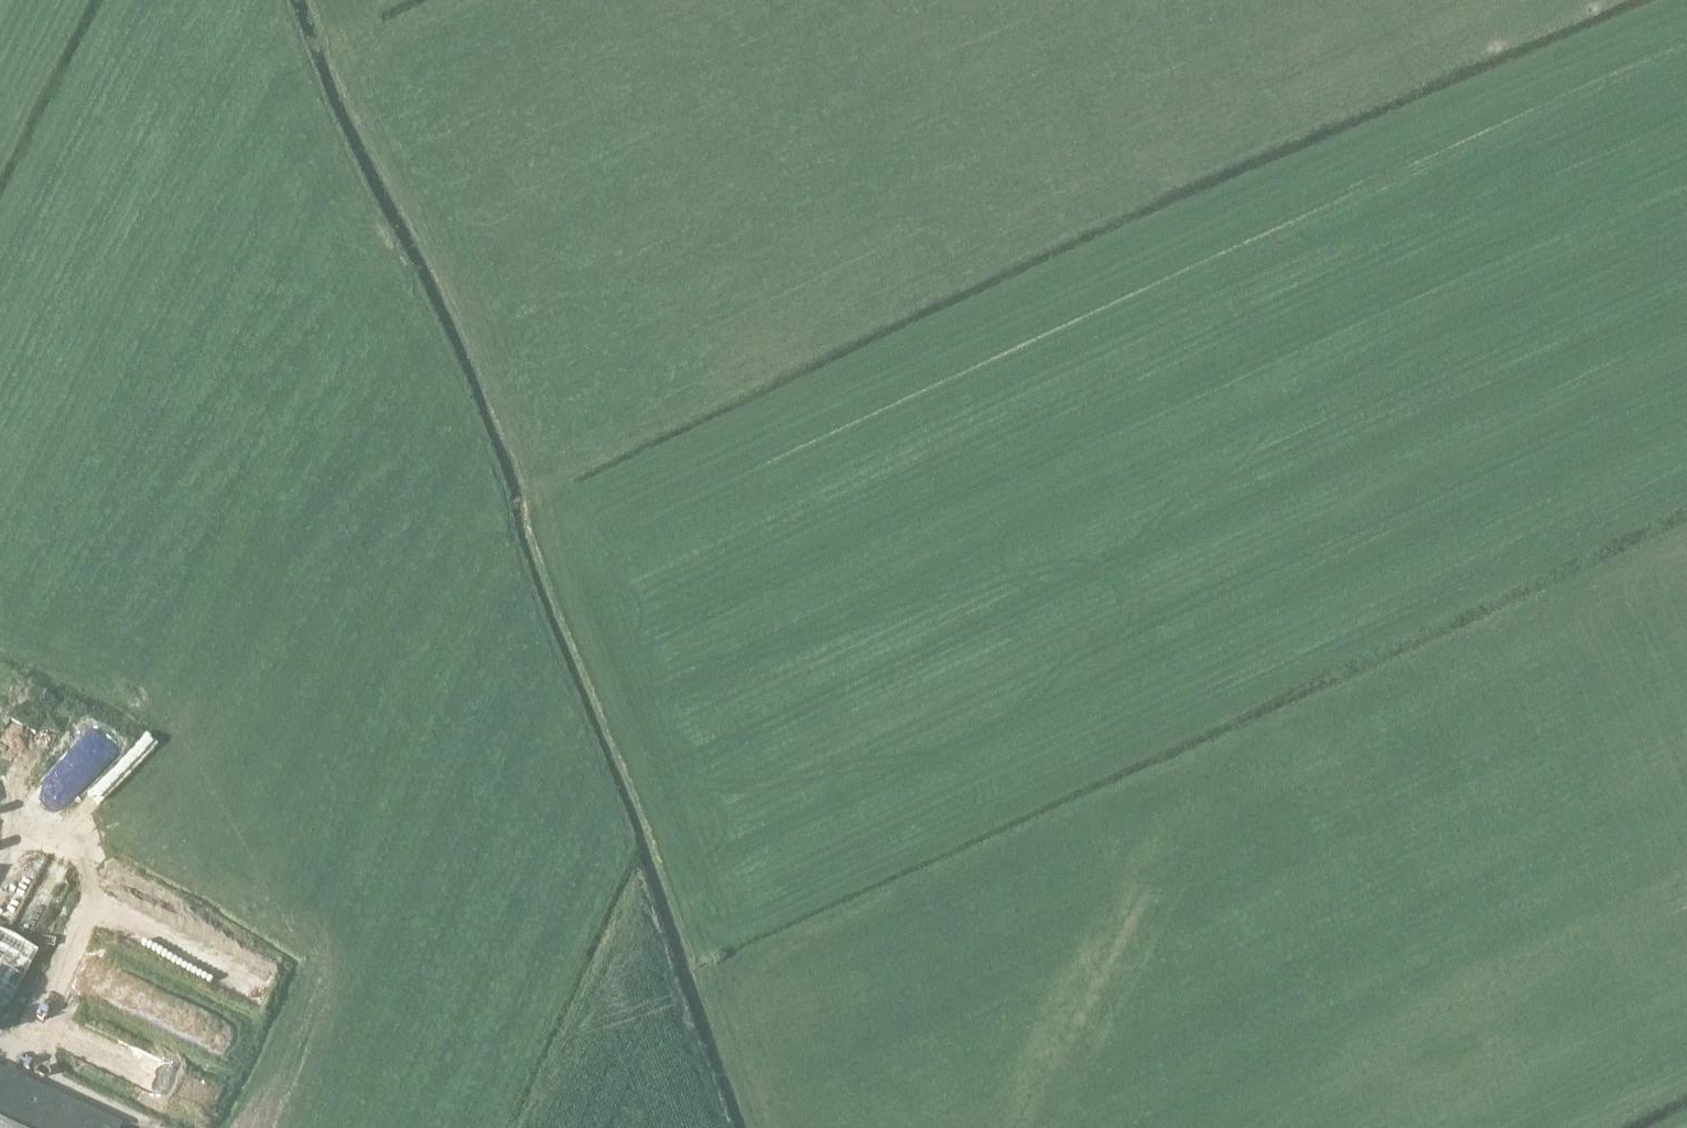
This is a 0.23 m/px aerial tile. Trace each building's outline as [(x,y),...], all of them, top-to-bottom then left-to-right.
[(72,790),(102,749),(84,736),(54,777),(72,790)] [(7,1001),(37,947),(0,927),(0,998),(7,1001)] [(116,1006),(136,1014),(148,983),(127,976),(116,1006)] [(122,1127),(0,1069),(0,1127),(121,1127),(122,1127)]
